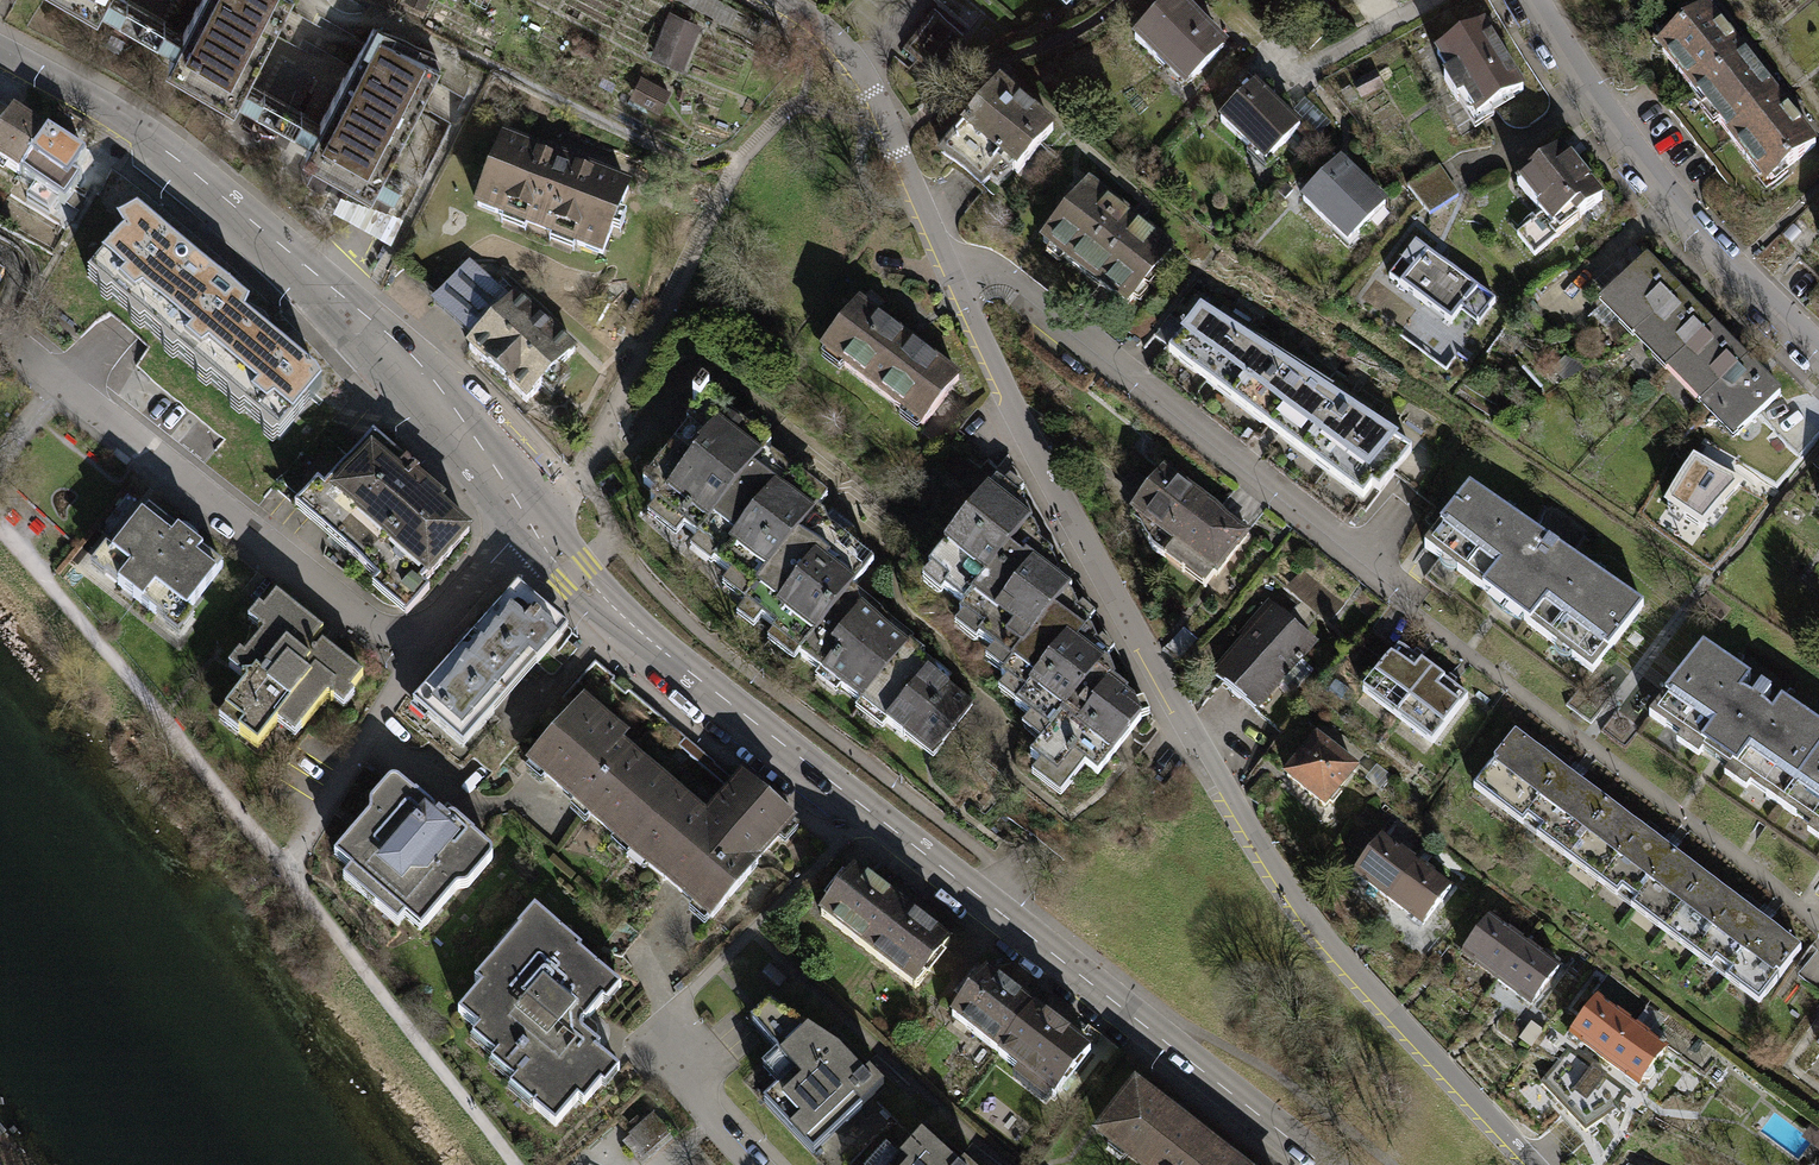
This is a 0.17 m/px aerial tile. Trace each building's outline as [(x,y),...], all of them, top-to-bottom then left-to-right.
[(167,59),(232,96),(287,0),(200,0),(167,59)] [(712,13),(718,0),(685,0),(712,13)] [(1190,82),(1221,50),(1191,21),(1194,17),(1176,0),(1171,0),(1134,39),(1166,69),(1171,63),(1190,82)] [(1656,44),(1694,91),(1741,54),(1703,7),(1656,44)] [(697,24),(669,12),(653,49),(681,61),(697,24)] [(1479,25),(1433,54),(1447,75),(1440,79),(1454,101),(1461,97),(1475,119),(1520,91),(1479,25)] [(310,134),(303,146),(371,183),(373,178),(393,189),(400,175),(383,165),(439,64),(370,27),(319,120),(300,109),(292,124),(310,134)] [(1694,91),(1730,137),(1777,99),(1741,54),(1694,91)] [(667,91),(640,77),(633,93),(659,106),(667,91)] [(1253,84),(1218,120),(1261,163),(1297,127),(1253,84)] [(1051,130),(998,86),(962,129),(974,139),(952,165),(983,190),(1005,163),(1016,172),(1051,130)] [(1730,137),(1766,182),(1813,145),(1777,99),(1730,137)] [(1329,123),(1304,101),(1294,113),(1319,135),(1329,123)] [(19,176),(47,132),(13,109),(10,114),(0,129),(0,163),(19,176)] [(0,109),(0,129),(10,114),(0,109)] [(89,158),(47,132),(19,176),(61,202),(89,158)] [(626,187),(503,138),(476,205),(504,215),(506,209),(527,217),(524,225),(551,235),(555,227),(576,235),(573,242),(600,253),(626,187)] [(1558,147),(1514,182),(1540,214),(1517,234),(1531,255),(1585,212),(1593,221),(1608,208),(1558,147)] [(1337,162),(1301,198),(1346,242),(1382,206),(1337,162)] [(1407,185),(1417,200),(1446,181),(1436,166),(1407,185)] [(1456,196),(1446,181),(1417,200),(1427,215),(1456,196)] [(1141,225),(1087,184),(1042,241),(1126,306),(1169,251),(1139,228),(1141,225)] [(126,233),(89,278),(280,436),(323,384),(317,374),(246,315),(251,305),(139,211),(120,223),(126,233)] [(1414,242),(1388,277),(1450,323),(1476,288),(1414,242)] [(1677,292),(1644,258),(1602,299),(1635,333),(1677,292)] [(438,300),(477,337),(506,307),(466,270),(438,300)] [(1711,326),(1677,292),(1635,333),(1669,367),(1711,326)] [(516,296),(506,307),(477,337),(468,347),(524,400),(573,350),(516,296)] [(956,378),(857,303),(824,346),(844,362),(842,365),(901,409),(903,406),(923,422),(956,378)] [(1186,332),(1183,329),(1167,354),(1362,498),(1370,489),(1377,494),(1410,449),(1329,398),(1331,391),(1220,319),(1217,324),(1200,313),(1186,332)] [(1744,360),(1711,326),(1669,367),(1702,401),(1744,360)] [(1778,394),(1744,360),(1702,401),(1736,435),(1778,394)] [(649,501),(696,538),(763,452),(769,444),(757,434),(751,418),(741,422),(706,395),(709,391),(701,386),(691,399),(697,404),(684,421),(688,424),(642,483),(656,493),(649,501)] [(315,483),(299,500),(351,547),(345,553),(411,611),(428,593),(420,586),(467,533),(437,507),(441,502),(413,478),(417,473),(372,433),(321,489),(315,483)] [(711,558),(752,590),(816,509),(819,505),(805,494),(800,478),(793,473),(787,481),(775,470),(769,457),(763,452),(696,538),(715,552),(711,558)] [(1722,476),(1695,459),(1685,474),(1666,505),(1704,528),(1741,485),(1735,481),(1722,476)] [(1148,547),(1162,558),(1205,503),(1162,470),(1131,511),(1145,522),(1139,529),(1148,547)] [(941,588),(964,605),(1027,523),(1030,520),(1026,511),(1020,504),(1022,501),(996,481),(928,569),(945,582),(941,588)] [(1591,672),(1641,605),(1601,575),(1595,583),(1553,553),(1557,548),(1547,541),(1543,547),(1500,516),(1504,511),(1469,486),(1424,546),(1440,558),(1443,554),(1458,565),(1455,570),(1555,644),(1557,642),(1574,654),(1571,657),(1591,672)] [(1247,535),(1205,503),(1162,558),(1204,590),(1247,535)] [(220,567),(147,508),(103,561),(122,576),(116,583),(153,613),(160,605),(178,619),(220,567)] [(770,633),(800,656),(851,590),(872,564),(857,552),(853,537),(842,540),(826,527),(824,514),(816,509),(752,590),(743,603),(775,627),(770,633)] [(1033,528),(1027,523),(964,605),(959,611),(981,628),(976,635),(1012,662),(1065,593),(1068,588),(1055,578),(1053,561),(1048,558),(1051,554),(1037,543),(1033,528)] [(515,585),(413,704),(463,746),(493,712),(486,706),(514,674),(520,679),(559,633),(549,625),(554,618),(515,585)] [(856,595),(851,590),(800,656),(903,736),(912,725),(939,746),(971,704),(939,680),(934,665),(922,655),(925,651),(908,639),(905,643),(891,633),(887,617),(880,613),(875,619),(862,608),(856,595)] [(1071,597),(1065,593),(1012,662),(1002,675),(1023,691),(1013,705),(1049,732),(1102,663),(1107,656),(1094,646),(1090,631),(1086,627),(1089,623),(1074,612),(1071,597)] [(245,686),(224,712),(243,726),(237,734),(255,748),(281,714),(300,729),(324,699),(332,700),(332,689),(343,698),(361,675),(320,643),(313,652),(307,647),(320,630),(275,595),(258,616),(268,624),(260,629),(260,635),(238,663),(253,675),(244,679),(245,686)] [(1273,608),(1219,672),(1235,685),(1230,691),(1239,699),(1244,693),(1258,704),(1294,661),(1298,664),(1303,658),(1299,655),(1311,640),(1273,608)] [(1779,805),(1818,746),(1818,724),(1780,698),(1771,712),(1761,702),(1769,691),(1758,684),(1751,694),(1740,690),(1748,676),(1702,645),(1649,715),(1664,726),(1675,720),(1684,727),(1675,742),(1697,758),(1707,744),(1733,761),(1723,776),(1744,790),(1754,775),(1765,782),(1764,795),(1779,805)] [(1362,694),(1395,719),(1430,672),(1397,648),(1362,694)] [(1108,667),(1102,663),(1049,732),(1031,756),(1057,776),(1072,756),(1095,773),(1137,718),(1133,703),(1125,697),(1127,694),(1113,683),(1108,667)] [(1465,697),(1430,672),(1395,719),(1430,744),(1465,697)] [(528,763),(630,849),(675,797),(616,746),(623,738),(580,702),(528,763)] [(1472,788),(1568,861),(1610,806),(1514,734),(1472,788)] [(1317,739),(1287,776),(1323,805),(1353,768),(1317,739)] [(1779,805),(1796,817),(1805,810),(1817,817),(1807,832),(1818,840),(1818,746),(1779,805)] [(704,821),(675,797),(630,849),(711,918),(756,865),(753,863),(791,819),(742,777),(704,821)] [(444,820),(399,781),(387,780),(367,803),(369,816),(332,855),(354,874),(355,878),(379,898),(374,906),(395,925),(410,910),(424,921),(457,887),(464,888),(489,860),(490,852),(451,817),(444,820)] [(1568,861),(1662,931),(1703,877),(1610,806),(1568,861)] [(1355,875),(1388,900),(1416,863),(1431,844),(1398,819),(1355,875)] [(1449,887),(1416,863),(1388,900),(1421,924),(1449,887)] [(819,915),(866,950),(901,905),(853,870),(835,894),(828,896),(819,909),(819,915)] [(1798,948),(1703,877),(1662,931),(1757,1003),(1798,948)] [(866,950),(914,988),(928,971),(927,970),(948,942),(901,905),(866,950)] [(580,948),(532,907),(515,927),(521,932),(500,956),(497,953),(473,980),(480,986),(456,1013),(500,1051),(494,1057),(517,1077),(513,1081),(537,1101),(532,1106),(554,1125),(577,1099),(583,1104),(601,1084),(598,1081),(613,1064),(594,1048),(597,1045),(582,1032),(580,1027),(583,1021),(602,998),(600,997),(614,981),(578,951),(580,948)] [(1462,955),(1496,980),(1524,942),(1490,917),(1462,955)] [(1559,968),(1524,942),(1496,980),(1531,1006),(1559,968)] [(1033,1008),(985,971),(950,1017),(998,1053),(1033,1008)] [(1564,1035),(1603,1064),(1633,1023),(1595,994),(1564,1035)] [(1651,999),(1633,1023),(1603,1064),(1636,1089),(1667,1049),(1704,1077),(1723,1053),(1651,999)] [(810,1154),(882,1087),(833,1034),(824,1042),(766,1005),(750,1023),(794,1073),(762,1102),(810,1154)] [(1087,1049),(1033,1008),(998,1053),(1052,1095),(1087,1049)] [(1569,1048),(1539,1084),(1584,1132),(1616,1109),(1625,1092),(1569,1048)] [(1132,1087),(1098,1132),(1141,1164),(1195,1164),(1209,1146),(1132,1087)] [(652,1115),(627,1135),(638,1149),(663,1128),(652,1115)] [(925,1130),(893,1164),(963,1164),(925,1130)] [(1209,1146),(1195,1164),(1234,1164),(1209,1146)]
